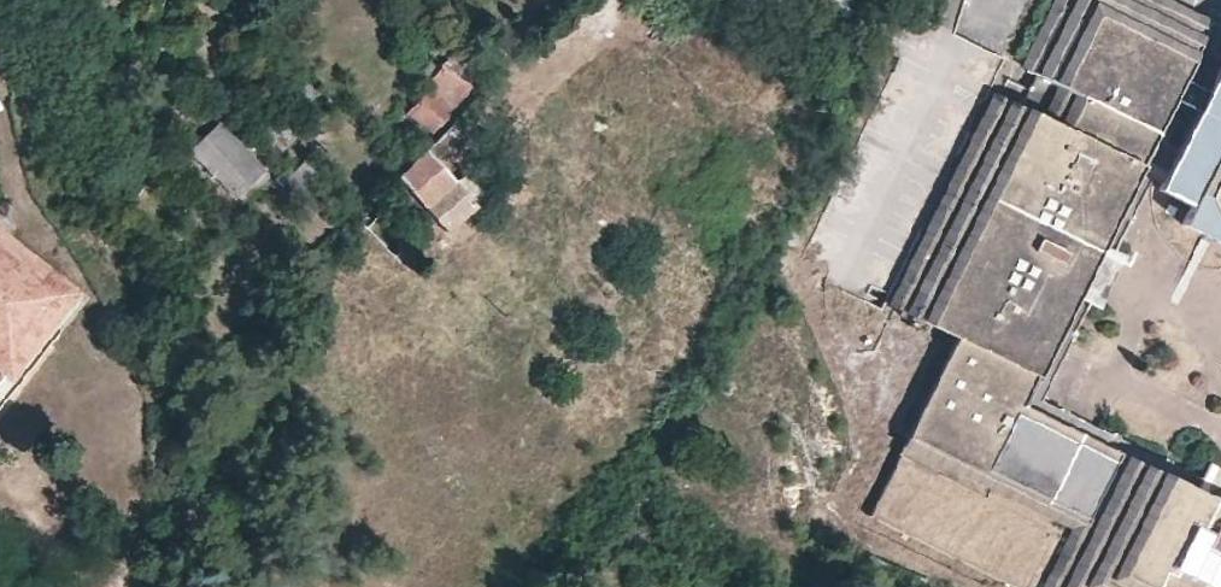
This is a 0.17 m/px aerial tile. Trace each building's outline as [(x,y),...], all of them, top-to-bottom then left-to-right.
[(1153,133),(1204,29),(1142,0),(1059,0),(1025,70),(1053,85),(1069,92),(1053,125),(1038,118),(995,97),(893,308),(953,338),(904,442),(901,448),(866,517),(1012,586),(1220,586),(1220,505),(1020,407),(1153,133)] [(437,69),(423,85),(427,87),(406,115),(428,132),(466,85),(454,75),(472,49),(458,39),(437,69)] [(1155,190),(1188,207),(1179,224),(1220,244),(1220,55),(1155,190)] [(437,69),(427,62),(414,77),(423,85),(437,69)] [(294,134),(283,120),(282,120),(273,127),(284,141),(294,134)] [(216,127),(190,153),(233,195),(259,170),(216,127)] [(1153,133),(1020,407),(1220,505),(1220,471),(1207,464),(1198,480),(1039,401),(1089,296),(1101,301),(1123,256),(1112,251),(1167,141),(1153,133)] [(325,151),(319,144),(311,152),(318,158),(325,151)] [(396,176),(444,231),(484,196),(464,172),(453,182),(423,149),(411,162),(396,176)] [(411,162),(400,151),(396,155),(397,156),(389,164),(388,164),(386,166),(396,176),(411,162)] [(318,172),(304,159),(277,186),(291,199),(318,172)] [(5,370),(66,292),(0,241),(0,365),(5,370)]
